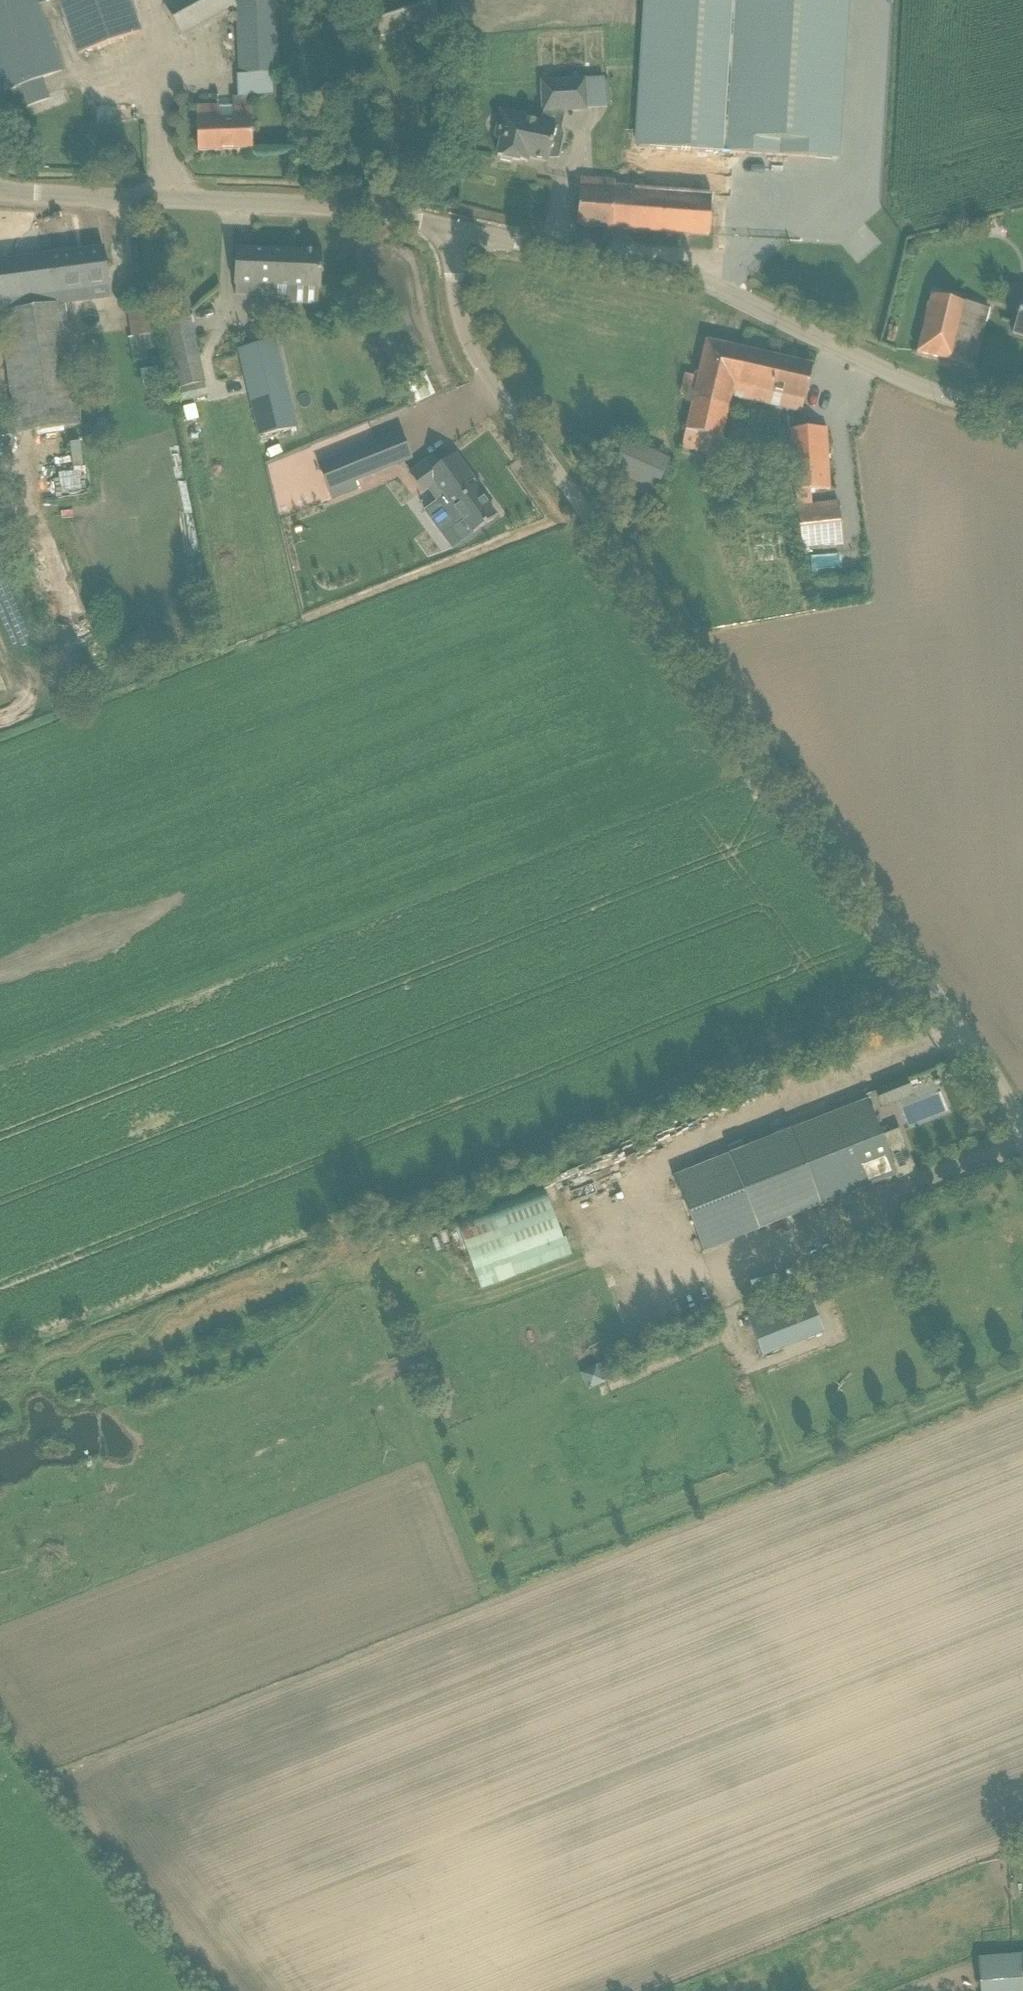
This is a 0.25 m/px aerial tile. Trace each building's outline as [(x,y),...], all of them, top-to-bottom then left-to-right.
[(36,0),(0,0),(0,88),(2,93),(20,86),(27,107),(49,99),(42,78),(62,71),(36,0)] [(60,2),(78,54),(139,32),(128,0),(59,0),(60,2)] [(180,36),(235,6),(232,0),(167,0),(162,3),(180,36)] [(274,0),(236,0),(239,75),(272,73),(277,73),(274,0)] [(638,146),(728,153),(834,159),(844,0),(647,0),(638,146)] [(500,110),(495,138),(500,139),(497,156),(500,157),(500,160),(511,162),(511,159),(518,161),(519,156),(527,157),(548,162),(558,111),(586,109),(584,79),(540,81),(541,114),(542,114),(540,122),(533,120),(533,116),(500,110)] [(252,149),(251,129),(250,97),(237,98),(233,98),(233,106),(231,106),(231,119),(218,119),(218,106),(196,107),(197,151),(252,149)] [(578,206),(576,226),(704,235),(709,236),(710,216),(712,193),(636,188),(635,188),(614,186),(614,192),(579,189),(578,206)] [(110,298),(103,248),(0,261),(0,312),(64,304),(110,298)] [(234,295),(251,295),(289,297),(290,287),(320,288),(321,252),(235,249),(234,285),(235,285),(234,295)] [(186,289),(166,294),(171,316),(188,312),(191,312),(186,289)] [(1022,336),(1022,291),(1012,333),(1022,336)] [(916,352),(973,366),(987,308),(931,294),(916,352)] [(125,307),(130,338),(156,334),(151,303),(125,307)] [(0,312),(0,320),(1,319),(15,417),(1,419),(4,437),(81,425),(64,304),(0,312)] [(165,318),(180,388),(204,383),(188,312),(171,316),(165,318)] [(238,349),(258,437),(296,428),(275,340),(238,349)] [(684,375),(680,395),(693,398),(682,448),(701,452),(717,456),(731,397),(733,387),(804,403),(812,365),(706,341),(698,377),(684,375)] [(797,507),(796,508),(801,547),(842,542),(837,502),(810,506),(809,491),(829,489),(826,428),(790,430),(793,492),(795,491),(797,507)] [(378,441),(318,464),(331,498),(356,488),(353,480),(388,467),(378,441)] [(600,449),(606,458),(616,452),(609,443),(600,449)] [(626,475),(660,487),(671,457),(637,445),(626,475)] [(432,458),(410,475),(422,492),(434,483),(445,497),(424,512),(451,549),(472,534),(473,535),(496,518),(476,490),(479,488),(455,455),(439,467),(432,458)] [(896,1099),(890,1085),(876,1091),(882,1105),(896,1099)] [(847,1109),(729,1156),(759,1230),(877,1183),(895,1176),(896,1179),(914,1172),(895,1124),(877,1131),(866,1101),(847,1109)] [(479,1287),(571,1256),(549,1190),(457,1221),(479,1287)] [(376,1229),(365,1233),(371,1246),(381,1241),(376,1229)] [(823,1332),(808,1295),(747,1318),(762,1356),(823,1332)] [(980,1990),(1022,1990),(1022,1954),(977,1958),(980,1990)]
